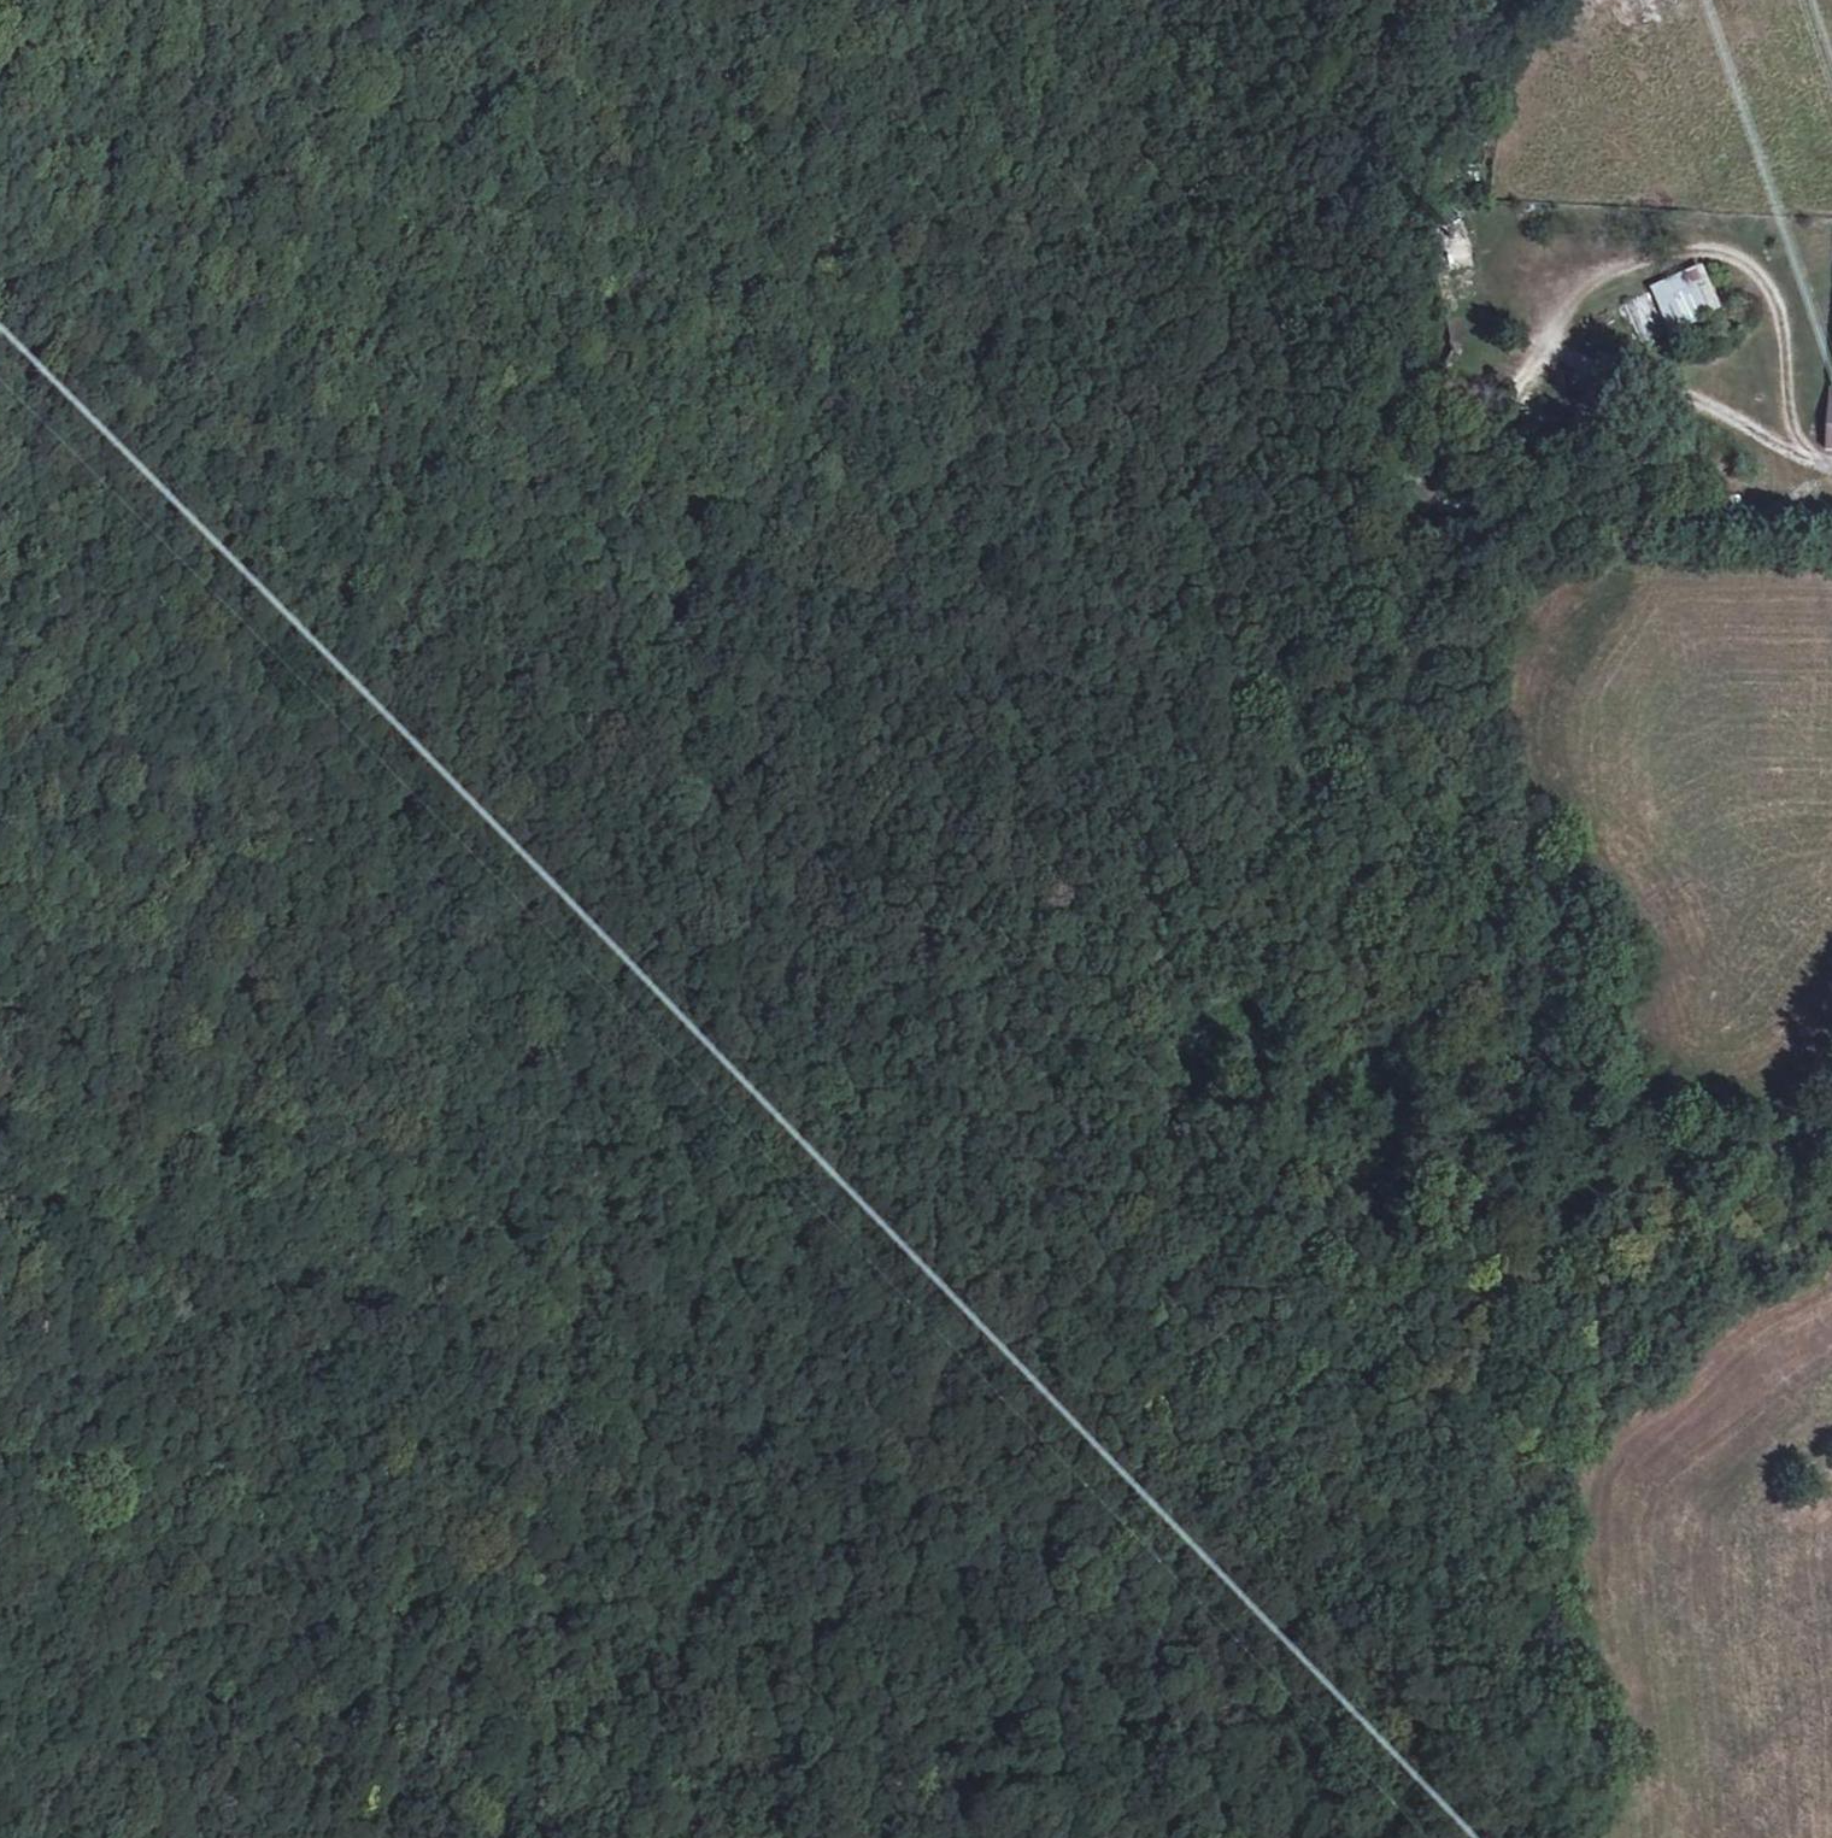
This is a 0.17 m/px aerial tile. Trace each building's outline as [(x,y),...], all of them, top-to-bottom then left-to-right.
[(1620,302),(1640,347),(1721,311),(1701,266),(1620,302)] [(1820,376),(1819,392),(1831,393),(1831,378),(1820,376)] [(1819,392),(1815,444),(1831,445),(1831,393),(1819,392)]
